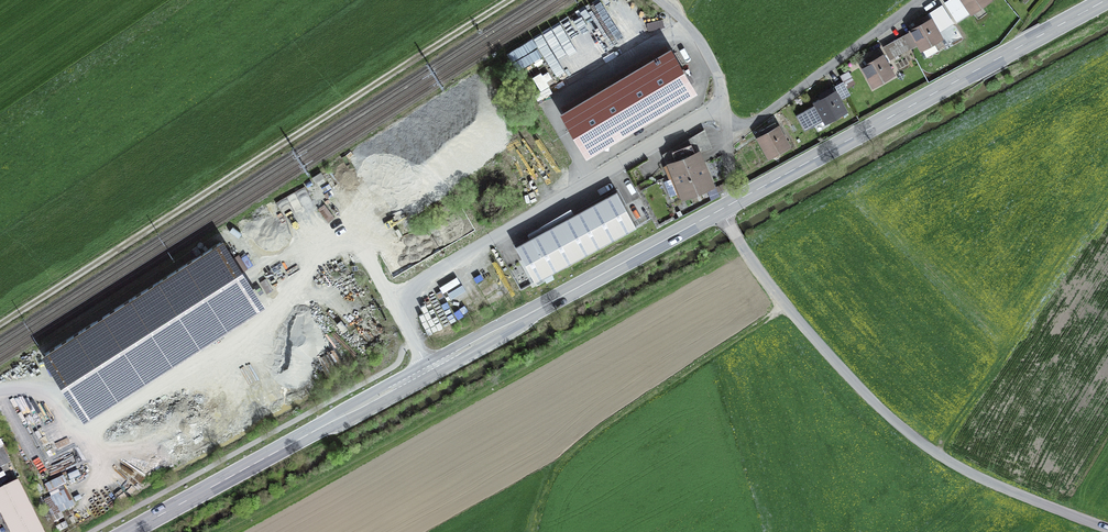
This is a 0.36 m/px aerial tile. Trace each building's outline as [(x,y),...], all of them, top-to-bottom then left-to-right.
[(564,17),(582,49),(610,34),(604,24),(612,19),(602,0),(595,0),(564,17)] [(957,21),(988,0),(952,0),(946,4),(957,21)] [(917,28),(912,31),(926,57),(938,51),(933,41),(940,37),(937,31),(943,27),(944,29),(953,23),(943,7),(928,17),(928,15),(914,23),(917,28)] [(904,38),(910,48),(916,45),(910,34),(904,38)] [(894,57),(910,48),(904,38),(889,46),(894,57)] [(864,67),(873,84),(892,74),(880,52),(866,59),(869,64),(864,67)] [(672,54),(566,116),(586,150),(692,87),(672,54)] [(547,71),(532,76),(540,97),(554,92),(547,71)] [(841,76),(845,84),(852,80),(848,72),(841,76)] [(850,95),(844,84),(837,88),(843,99),(850,95)] [(816,103),(826,121),(845,110),(832,88),(826,92),(819,95),(822,100),(816,103)] [(759,139),(769,156),(788,145),(776,123),(762,131),(764,136),(759,139)] [(677,162),(665,167),(670,177),(673,175),(677,185),(675,185),(680,198),(709,185),(691,144),(673,152),(677,162)] [(323,178),(320,173),(312,178),(316,183),(323,178)] [(515,247),(535,283),(636,227),(617,192),(515,247)] [(72,506),(65,488),(63,489),(58,478),(47,483),(58,512),(72,506)] [(8,531),(45,531),(19,481),(0,490),(0,517),(8,531)]
